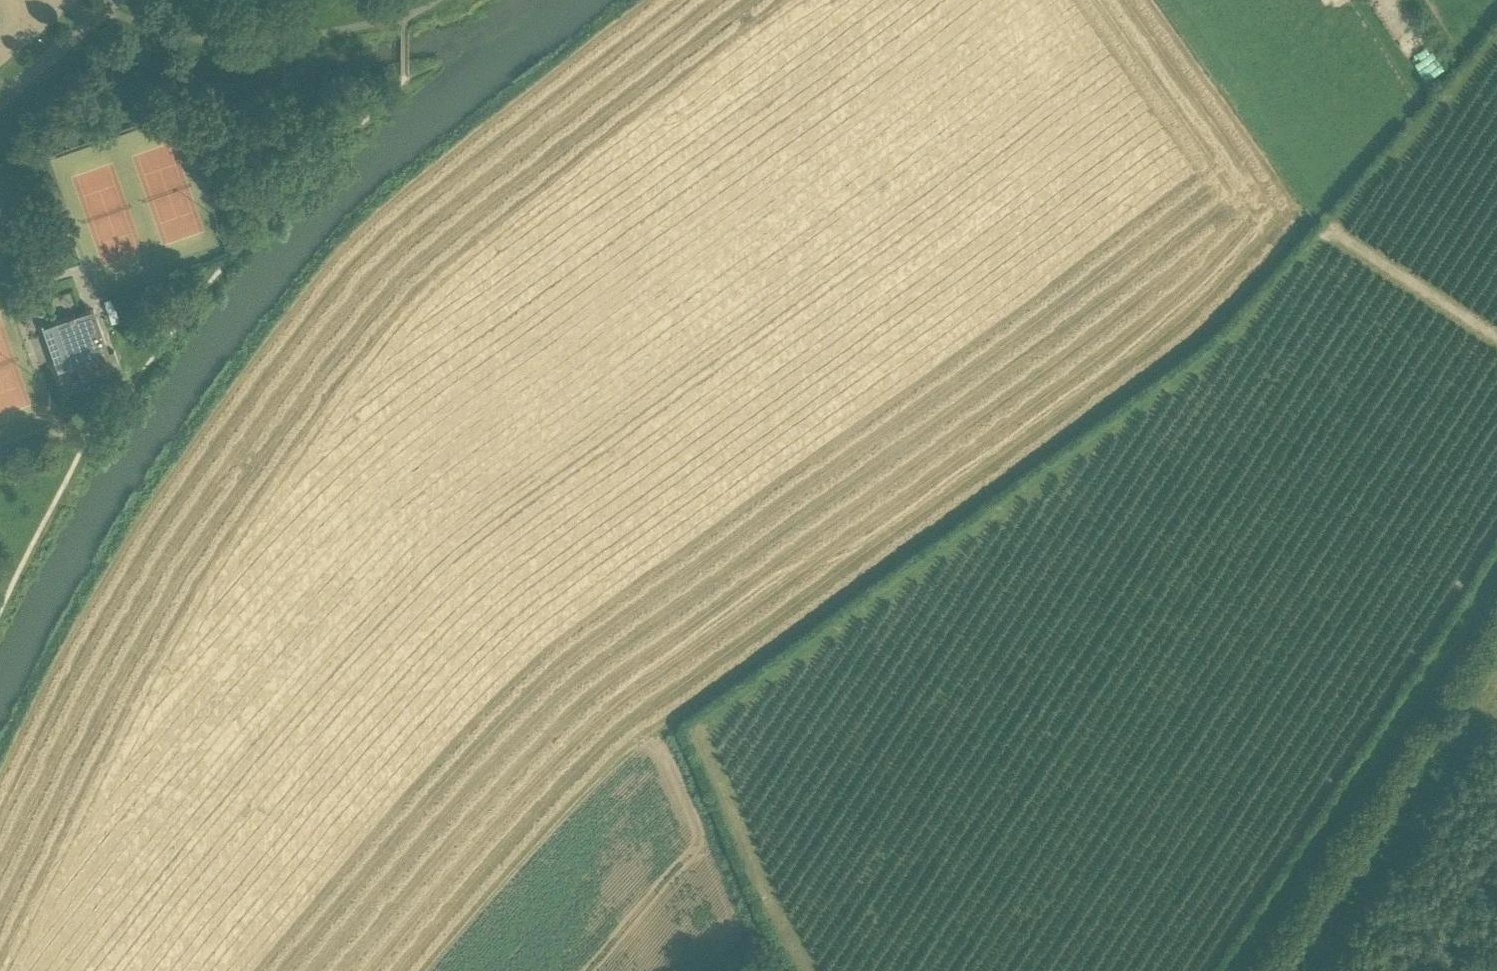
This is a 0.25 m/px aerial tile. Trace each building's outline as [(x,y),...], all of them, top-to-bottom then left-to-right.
[(109,351),(94,309),(57,322),(71,364),(76,363),(81,377),(119,364),(114,349),(109,351)] [(71,364),(57,322),(46,325),(61,368),(71,364)]
